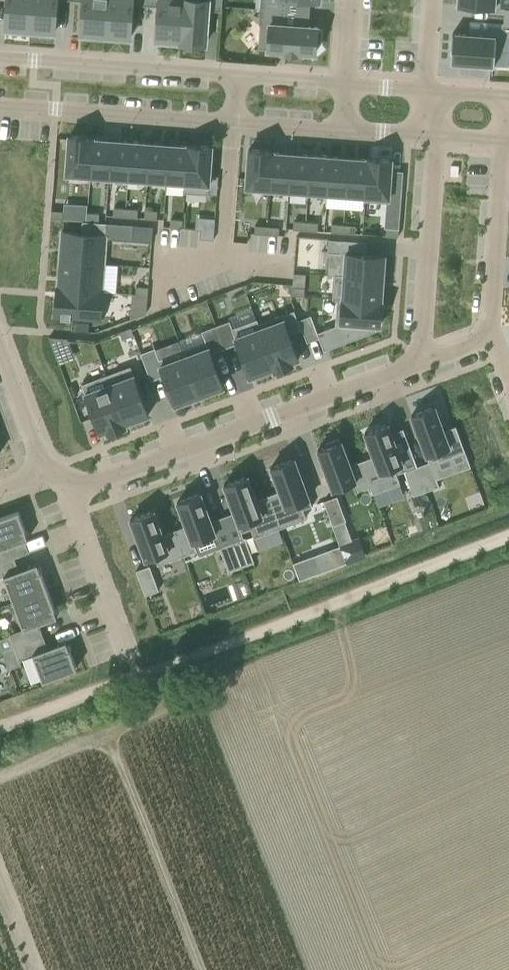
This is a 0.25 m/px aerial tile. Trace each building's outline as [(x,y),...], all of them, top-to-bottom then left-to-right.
[(5,28),(15,29),(15,32),(26,33),(26,30),(30,30),(32,0),(7,0),(5,28)] [(30,30),(55,32),(57,0),(32,0),(30,30)] [(83,1),(80,34),(91,35),(91,38),(102,38),(102,35),(105,36),(108,0),(76,0),(83,1)] [(105,36),(130,38),(133,4),(145,5),(146,0),(108,0),(105,36)] [(145,5),(158,6),(156,39),(180,41),(180,42),(184,0),(146,0),(145,5)] [(180,42),(191,43),(191,46),(202,47),(202,44),(206,44),(208,10),(222,11),(222,0),(184,0),(180,42)] [(260,9),(285,11),(286,0),(261,0),(260,9)] [(458,5),(500,8),(501,0),(459,0),(458,5)] [(260,23),(258,49),(281,50),(281,53),(302,54),(302,52),(316,53),(317,41),(320,42),(320,30),(317,30),(318,27),(284,24),(285,11),(260,9),(259,23),(260,23)] [(501,37),(508,37),(508,23),(503,22),(502,22),(501,37)] [(451,53),(450,62),(494,65),(497,36),(453,33),(452,42),(451,42),(451,43),(452,44),(451,51),(451,52),(451,53)] [(69,135),(66,174),(91,175),(93,138),(94,137),(69,135)] [(93,138),(91,175),(110,177),(112,140),(110,140),(93,138)] [(112,140),(110,177),(128,178),(131,141),(130,141),(112,140)] [(131,141),(128,178),(147,180),(150,142),(151,142),(151,141),(130,140),(130,141),(131,141)] [(150,142),(147,180),(166,181),(169,144),(151,142),(150,142)] [(169,144),(166,181),(185,182),(187,145),(179,145),(169,144)] [(185,182),(184,192),(209,194),(210,175),(212,146),(187,144),(187,145),(185,182)] [(249,150),(246,187),(271,189),(273,152),(274,150),(249,149),(249,150)] [(273,152),(271,189),(289,190),(292,153),(274,152),(273,152)] [(292,153),(289,190),(308,191),(311,154),(310,154),(292,153)] [(311,154),(308,191),(327,193),(330,156),(331,156),(331,155),(310,153),(310,154),(311,154)] [(330,156),(327,193),(346,194),(349,157),(334,156),(331,156),(330,156)] [(349,157),(346,194),(364,196),(367,159),(349,157)] [(364,196),(364,200),(386,202),(389,202),(391,171),(392,159),(367,157),(367,159),(364,196)] [(210,175),(209,194),(217,194),(218,175),(210,175)] [(114,207),(113,216),(125,217),(126,208),(114,207)] [(126,208),(125,217),(137,217),(138,209),(126,208)] [(145,209),(144,217),(156,218),(157,210),(145,209)] [(51,210),(51,218),(63,219),(64,211),(51,210)] [(87,212),(87,220),(99,220),(99,213),(87,212)] [(171,219),(170,227),(182,228),(183,220),(171,219)] [(62,231),(60,259),(104,262),(106,240),(107,222),(106,222),(82,221),(82,233),(66,231),(62,231)] [(294,221),(293,229),(305,230),(306,221),(294,221)] [(306,221),(305,230),(317,231),(318,222),(308,222),(306,221)] [(332,223),(331,232),(343,232),(344,224),(332,223)] [(133,224),(132,240),(152,242),(153,226),(133,224)] [(344,224),(343,232),(355,233),(356,225),(344,224)] [(255,225),(254,233),(266,234),(267,226),(255,225)] [(267,226),(266,234),(278,235),(279,227),(267,226)] [(387,227),(386,236),(398,237),(399,228),(387,227)] [(200,229),(200,238),(214,239),(214,230),(200,229)] [(329,239),(328,252),(341,253),(341,252),(342,240),(329,239)] [(346,252),(344,275),(383,277),(385,255),(346,252)] [(60,259),(58,287),(102,290),(104,262),(60,259)] [(335,274),(333,299),(337,299),(382,302),(383,277),(344,275),(335,274)] [(136,286),(136,294),(148,295),(148,287),(136,286)] [(56,287),(54,317),(101,320),(101,319),(103,290),(102,290),(58,287),(56,287)] [(292,287),(292,295),(304,296),(305,287),(292,287)] [(135,294),(134,317),(146,313),(148,295),(136,294),(135,294)] [(335,325),(317,332),(319,338),(324,350),(376,330),(376,325),(380,325),(382,302),(337,299),(337,301),(335,325)] [(259,323),(256,324),(273,368),(274,371),(294,364),(292,361),(298,359),(289,333),(301,329),(298,320),(294,310),(260,323),(259,323)] [(311,315),(298,320),(301,329),(306,342),(319,338),(317,332),(311,315)] [(230,320),(216,325),(224,348),(237,343),(250,377),(273,368),(256,324),(259,323),(257,318),(232,328),(230,320)] [(200,345),(182,352),(183,356),(198,396),(223,386),(211,353),(224,348),(216,325),(202,330),(206,342),(200,345)] [(131,327),(119,331),(122,339),(134,335),(132,329),(131,327)] [(67,338),(49,336),(55,352),(70,347),(67,338)] [(155,347),(141,352),(141,353),(151,380),(164,375),(172,398),(175,404),(183,402),(184,404),(197,399),(196,397),(198,396),(183,356),(180,357),(169,361),(167,356),(159,359),(155,347)] [(128,367),(106,375),(124,423),(125,423),(136,419),(148,414),(131,366),(128,367)] [(97,378),(82,384),(100,432),(106,430),(107,433),(126,426),(125,423),(124,423),(106,375),(97,378)] [(435,406),(411,415),(424,449),(426,454),(433,452),(436,451),(439,460),(465,450),(456,425),(444,429),(435,406)] [(373,456),(361,460),(370,486),(373,493),(400,483),(394,466),(400,464),(403,463),(388,423),(365,432),(373,456)] [(327,446),(318,449),(332,488),(332,489),(354,481),(358,490),(370,486),(361,460),(350,464),(342,441),(339,442),(338,439),(326,443),(327,446)] [(279,491),(268,495),(280,528),(306,518),(303,509),(312,505),(295,458),(271,467),(279,491)] [(430,461),(417,466),(426,490),(439,486),(430,461)] [(417,466),(404,470),(414,495),(426,490),(417,466)] [(248,475),(224,484),(227,493),(241,532),(242,531),(251,528),(254,537),(280,528),(268,495),(257,499),(248,475)] [(186,525),(174,530),(184,555),(197,550),(194,541),(216,533),(201,493),(177,502),(182,514),(186,525)] [(337,496),(324,500),(333,525),(344,521),(346,520),(337,496)] [(154,510),(130,519),(145,559),(151,557),(155,555),(158,565),(184,555),(174,530),(163,534),(154,510)] [(0,517),(0,563),(13,558),(19,556),(15,543),(28,539),(25,530),(25,529),(18,511),(0,517)] [(344,521),(333,525),(340,545),(346,563),(347,564),(366,557),(359,538),(352,541),(344,521)] [(245,537),(232,542),(241,566),(254,561),(245,537)] [(232,542),(219,546),(228,571),(241,566),(232,542)] [(340,545),(313,555),(319,573),(346,563),(340,545)] [(14,602),(27,597),(47,590),(41,571),(40,571),(37,562),(4,575),(14,602)] [(150,565),(136,570),(145,595),(159,590),(150,565)] [(14,602),(23,628),(10,633),(14,646),(43,635),(39,623),(57,616),(54,607),(47,590),(27,597),(14,602)] [(0,640),(0,641),(4,652),(14,649),(10,636),(0,640)] [(69,649),(66,640),(33,653),(43,680),(77,668),(70,649),(69,649)] [(14,649),(4,652),(9,665),(19,661),(14,649)]
